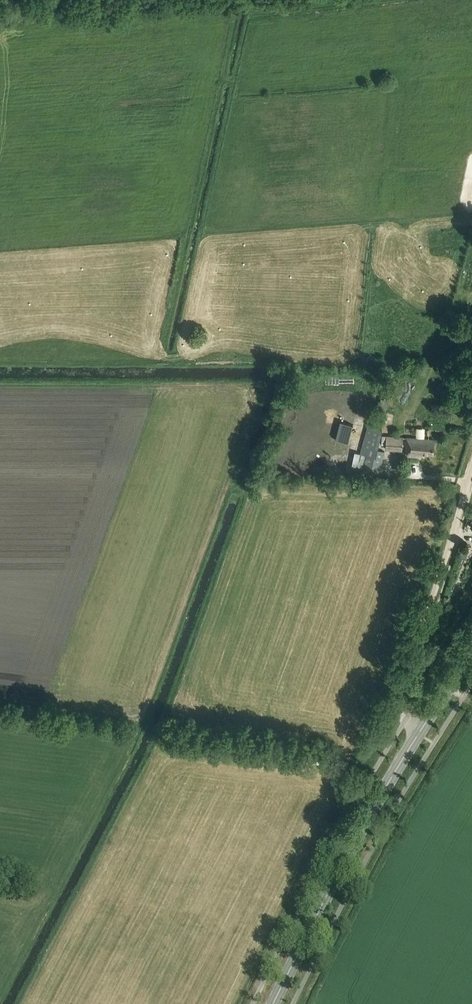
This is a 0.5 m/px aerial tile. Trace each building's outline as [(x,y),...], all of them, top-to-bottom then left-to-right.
[(337,438),(350,442),(355,424),(342,420),(337,438)] [(354,453),(351,468),(372,473),(372,470),(380,472),(385,451),(378,449),(383,429),(367,425),(360,454),(354,453)] [(403,436),(386,435),(382,435),(381,444),(382,444),(382,447),(385,448),(385,450),(402,451),(403,436)] [(433,453),(434,439),(407,437),(405,454),(418,456),(419,453),(433,453)]
